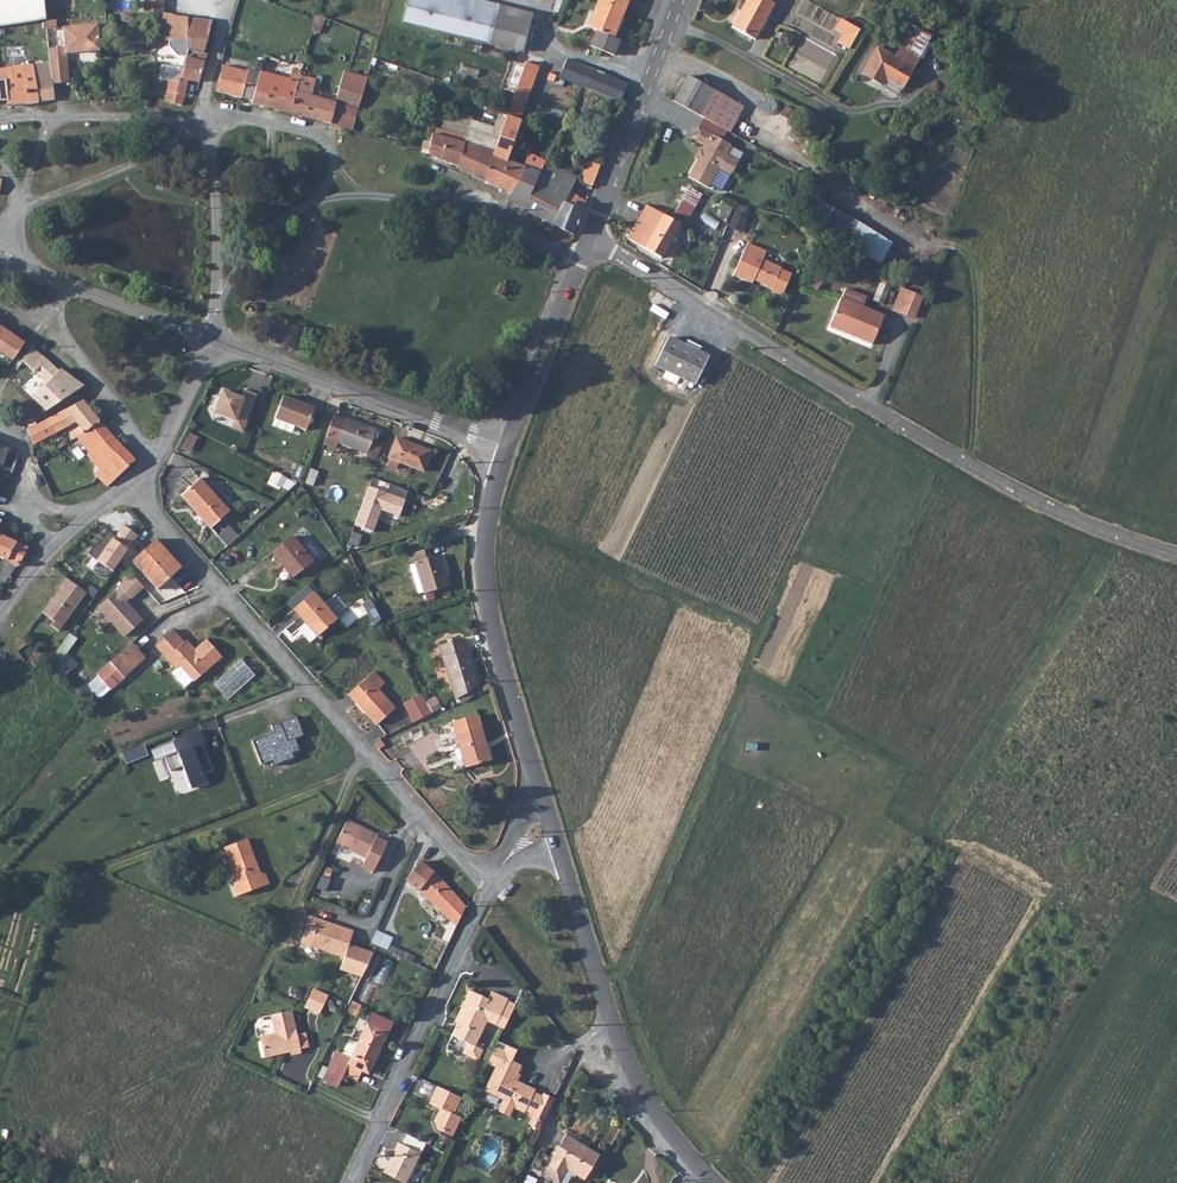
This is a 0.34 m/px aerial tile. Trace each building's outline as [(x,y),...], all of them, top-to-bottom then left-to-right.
[(143,12),(163,14),(164,0),(145,0),(143,12)] [(471,0),(410,0),(405,23),(524,51),(532,17),(471,0)] [(588,27),(598,31),(592,46),(598,49),(596,55),(600,57),(603,51),(615,55),(621,40),(616,38),(631,0),(599,0),(588,27)] [(768,0),(748,0),(733,27),(756,39),(775,4),(768,0)] [(166,16),(162,43),(187,42),(188,33),(190,19),(178,17),(182,6),(166,2),(163,14),(163,16),(166,16)] [(850,47),(860,28),(850,22),(840,17),(834,29),(842,33),(838,40),(850,47)] [(190,19),(188,33),(204,35),(203,38),(212,39),(217,22),(190,19)] [(50,65),(53,86),(70,84),(67,55),(100,52),(98,26),(63,29),(65,49),(48,50),(50,65)] [(888,77),(904,85),(922,55),(902,44),(896,55),(878,46),(864,72),(885,83),(888,77)] [(201,84),(208,57),(189,54),(187,70),(173,69),(170,96),(169,104),(184,107),(189,82),(201,84)] [(307,58),(300,55),(298,63),(305,65),(307,58)] [(628,83),(568,59),(561,77),(583,86),(621,102),(628,83)] [(523,78),(535,83),(541,68),(528,62),(523,78)] [(261,78),(255,100),(254,104),(292,114),(302,78),(303,73),(294,71),(292,80),(276,76),(278,68),(265,64),(261,78)] [(53,86),(50,65),(33,67),(39,102),(55,101),(53,86)] [(39,102),(33,67),(0,70),(0,82),(5,82),(9,103),(9,107),(39,105),(39,102)] [(255,100),(261,78),(250,75),(251,73),(226,67),(220,93),(244,100),(244,97),(255,100)] [(313,81),(302,78),(292,114),(356,131),(370,79),(346,72),(337,103),(309,95),(313,81)] [(549,80),(555,83),(558,75),(553,73),(549,80)] [(692,73),(678,99),(704,113),(718,87),(692,73)] [(523,122),(521,121),(535,83),(523,78),(513,105),(511,112),(504,130),(496,152),(486,181),(513,194),(510,202),(526,210),(538,184),(548,161),(531,153),(525,167),(509,162),(517,137),(518,136),(523,122)] [(9,103),(5,82),(0,82),(0,103),(9,103)] [(718,87),(704,113),(734,130),(748,103),(718,87)] [(513,105),(507,103),(504,110),(507,110),(510,112),(511,112),(513,105)] [(496,135),(498,129),(473,123),(472,129),(496,135)] [(734,145),(700,127),(694,138),(707,146),(704,151),(707,153),(704,158),(700,159),(690,177),(710,188),(721,169),(733,175),(741,161),(729,155),(734,145)] [(468,145),(469,137),(437,129),(433,143),(426,142),(425,149),(424,153),(430,155),(435,157),(439,159),(447,163),(460,166),(460,169),(486,181),(496,152),(468,145)] [(472,129),(469,137),(468,145),(496,152),(504,130),(498,129),(496,135),(472,129)] [(697,157),(700,159),(704,158),(707,153),(704,151),(701,150),(697,157)] [(550,190),(553,192),(564,170),(548,161),(538,184),(550,190)] [(594,182),(600,167),(590,163),(583,178),(594,182)] [(579,177),(564,170),(553,192),(568,199),(571,193),(579,177)] [(526,210),(538,216),(550,190),(538,184),(526,210)] [(671,215),(685,222),(700,195),(686,187),(671,215)] [(566,202),(568,199),(553,192),(550,190),(538,216),(555,225),(566,202)] [(574,207),(579,197),(571,193),(568,199),(566,202),(574,207)] [(581,195),(579,197),(574,207),(566,202),(555,225),(574,235),(588,198),(581,195)] [(879,262),(890,242),(808,196),(797,215),(879,262)] [(645,203),(627,238),(661,256),(679,222),(645,203)] [(737,231),(744,216),(733,211),(726,227),(737,231)] [(765,251),(747,242),(732,274),(750,283),(752,279),(769,288),(771,292),(776,295),(781,293),(790,274),(779,269),(780,268),(762,259),(765,251)] [(880,304),(889,284),(879,280),(870,300),(880,304)] [(888,309),(911,319),(920,297),(898,287),(888,309)] [(884,313),(840,295),(829,324),(843,330),(844,326),(860,333),(859,336),(873,341),(884,313)] [(12,361),(24,343),(1,327),(0,329),(0,353),(12,361)] [(665,337),(651,367),(691,385),(705,355),(665,337)] [(31,348),(14,371),(16,372),(26,381),(31,375),(45,359),(31,348)] [(58,369),(44,387),(31,375),(26,381),(16,372),(12,377),(11,384),(20,393),(23,390),(47,412),(78,384),(58,369)] [(241,398),(218,390),(209,415),(230,423),(228,429),(242,434),(256,395),(244,391),(241,398)] [(315,409),(284,397),(273,427),(293,434),(295,428),(306,432),(315,409)] [(73,433),(76,438),(98,420),(83,400),(64,410),(79,428),(73,433)] [(33,445),(35,444),(65,428),(58,414),(26,431),(33,445)] [(336,448),(338,443),(369,453),(381,458),(385,447),(373,442),(377,431),(335,416),(325,444),(336,448)] [(134,461),(135,460),(98,420),(76,438),(89,454),(86,455),(97,470),(94,472),(102,481),(107,476),(112,482),(123,472),(134,461)] [(186,432),(179,448),(189,453),(196,437),(186,432)] [(434,451),(398,439),(388,465),(398,469),(400,462),(427,472),(434,451)] [(37,449),(35,444),(33,445),(28,448),(31,454),(37,449)] [(0,446),(0,469),(12,473),(19,454),(0,446)] [(379,462),(381,458),(369,453),(367,458),(379,462)] [(112,482),(107,476),(102,481),(106,486),(112,482)] [(182,498),(210,529),(229,513),(201,481),(182,498)] [(366,488),(352,526),(372,533),(379,512),(398,517),(402,500),(366,488)] [(120,525),(93,558),(108,572),(136,536),(120,525)] [(225,546),(236,535),(226,525),(216,536),(225,546)] [(6,560),(0,568),(0,589),(18,566),(20,564),(28,548),(0,534),(0,558),(6,560)] [(292,537),(272,555),(293,579),(313,562),(292,537)] [(153,540),(128,562),(152,592),(178,568),(153,540)] [(413,554),(416,563),(409,565),(418,594),(424,592),(425,594),(432,592),(448,587),(439,555),(432,558),(429,549),(413,554)] [(142,588),(130,575),(95,608),(122,639),(141,620),(125,603),(142,588)] [(65,579),(39,614),(59,629),(85,594),(65,579)] [(434,599),(432,592),(425,594),(427,601),(434,599)] [(315,594),(295,611),(319,638),(338,621),(315,594)] [(174,631),(156,647),(177,671),(181,667),(196,683),(224,657),(207,640),(196,650),(188,641),(186,644),(174,631)] [(57,665),(75,638),(67,633),(49,660),(57,665)] [(439,646),(456,700),(479,688),(467,650),(465,651),(461,639),(453,641),(452,640),(451,639),(450,638),(448,639),(447,640),(446,642),(447,644),(439,646)] [(132,643),(97,677),(112,693),(148,659),(132,643)] [(238,659),(210,684),(225,700),(253,675),(238,659)] [(375,673),(350,695),(378,727),(396,711),(379,691),(386,686),(375,673)] [(413,724),(433,713),(422,694),(402,705),(413,724)] [(477,715),(452,722),(466,768),(491,761),(477,715)] [(300,735),(293,717),(268,727),(271,733),(248,742),(258,765),(267,761),(269,766),(291,759),(289,754),(295,751),(292,740),(300,735)] [(201,731),(173,742),(178,753),(165,758),(171,772),(183,767),(192,788),(207,782),(203,772),(211,769),(201,744),(205,742),(201,731)] [(142,745),(119,752),(123,764),(145,756),(142,745)] [(347,822),(336,845),(365,859),(361,869),(372,874),(387,844),(376,839),(377,837),(347,822)] [(245,840),(223,848),(232,874),(228,875),(236,898),(267,887),(263,876),(256,873),(245,840)] [(447,916),(457,926),(464,910),(463,902),(436,870),(423,858),(407,876),(427,897),(447,916)] [(322,865),(312,887),(323,892),(332,869),(322,865)] [(337,971),(359,979),(371,953),(346,944),(350,932),(321,924),(321,926),(316,925),(315,922),(306,919),(298,945),(339,958),(337,971)] [(488,1020),(497,1024),(505,1005),(508,999),(492,991),(489,998),(470,989),(456,1020),(459,1021),(452,1034),(469,1042),(464,1052),(479,1060),(484,1049),(476,1046),(488,1020)] [(310,990),(302,1009),(318,1016),(326,997),(310,990)] [(506,1028),(515,1009),(505,1005),(497,1024),(506,1028)] [(275,1034),(260,1038),(265,1059),(290,1053),(291,1056),(301,1054),(291,1012),(270,1016),(275,1034)] [(371,1023),(358,1049),(352,1063),(371,1072),(390,1032),(371,1023)] [(492,1068),(482,1092),(499,1101),(494,1112),(507,1118),(511,1110),(529,1118),(526,1127),(539,1133),(553,1099),(512,1081),(518,1066),(509,1062),(513,1051),(496,1044),(485,1064),(492,1068)] [(352,1063),(342,1058),(336,1055),(322,1083),(339,1091),(346,1074),(347,1074),(352,1063)] [(459,1099),(434,1088),(426,1105),(436,1110),(430,1121),(432,1132),(450,1139),(459,1119),(452,1115),(459,1099)] [(404,1136),(399,1145),(418,1155),(423,1144),(404,1136)] [(552,1162),(539,1154),(531,1169),(556,1182),(570,1182),(575,1175),(586,1180),(600,1155),(591,1150),(567,1137),(552,1162)] [(380,1174),(398,1182),(405,1182),(418,1155),(399,1145),(395,1144),(380,1174)]
